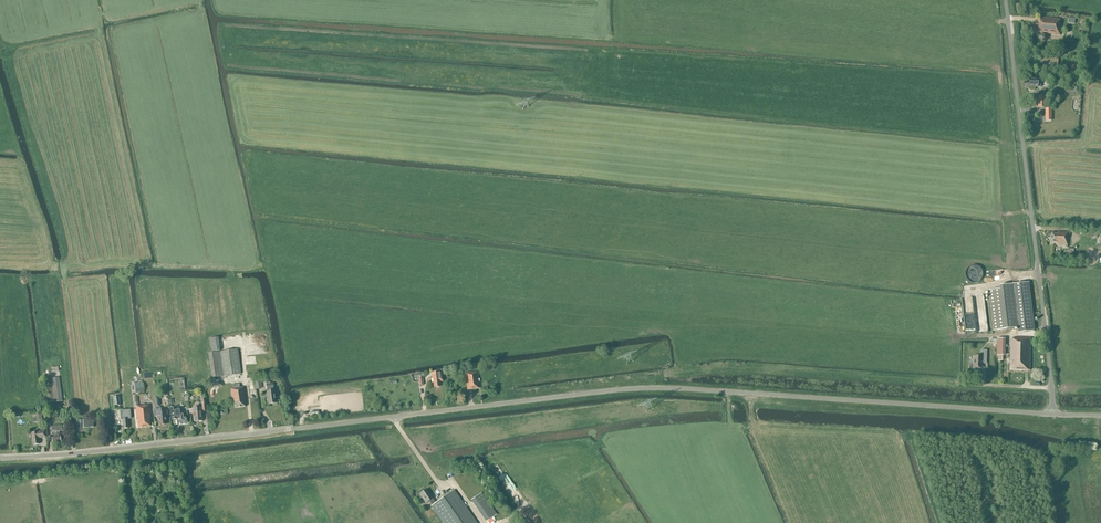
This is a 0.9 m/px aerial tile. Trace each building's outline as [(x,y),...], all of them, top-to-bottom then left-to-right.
[(1060,35),(1061,24),(1060,24),(1060,19),(1039,17),(1038,23),(1036,22),(1035,27),(1037,27),(1037,32),(1042,32),(1042,33),(1060,35)] [(1058,66),(1058,59),(1042,57),(1041,65),(1058,66)] [(1029,87),(1029,89),(1030,90),(1034,90),(1035,89),(1035,87),(1038,87),(1038,83),(1041,83),(1041,78),(1030,78),(1030,82),(1024,82),(1024,87),(1029,87)] [(1068,245),(1068,232),(1058,232),(1058,233),(1052,232),(1051,243),(1057,243),(1057,244),(1068,245)] [(974,283),(975,283),(977,282),(978,282),(979,281),(980,280),(981,279),(982,278),(983,276),(983,275),(983,273),(983,272),(982,271),(981,269),(981,268),(979,267),(978,266),(977,266),(975,266),(974,266),(972,266),(971,266),(970,267),(968,268),(967,269),(967,270),(966,272),(966,273),(966,275),(966,276),(967,278),(967,279),(968,280),(969,281),(971,282),(972,282),(974,283)] [(1000,289),(988,291),(993,331),(1018,327),(1019,332),(1024,332),(1034,330),(1033,319),(1030,290),(1029,282),(1018,283),(1000,286),(1000,289)] [(1016,337),(1016,339),(1011,339),(1010,369),(1011,369),(1011,370),(1028,370),(1030,370),(1031,338),(1016,337)] [(218,338),(209,339),(211,352),(220,351),(218,338)] [(1006,340),(997,340),(997,357),(998,357),(998,362),(1003,362),(1003,357),(1005,357),(1006,340)] [(241,374),(237,349),(220,352),(223,376),(241,374)] [(987,359),(987,350),(983,350),(982,357),(974,356),(974,368),(982,368),(982,359),(987,359)] [(212,378),(223,376),(220,352),(209,353),(212,378)] [(443,381),(442,372),(441,370),(438,370),(438,372),(432,373),(433,378),(433,382),(434,382),(434,387),(440,386),(439,382),(443,381)] [(467,390),(479,388),(477,372),(465,373),(467,390)] [(52,378),(55,402),(62,401),(59,377),(52,378)] [(48,403),(55,402),(52,378),(45,379),(48,403)] [(134,384),(136,393),(143,392),(143,388),(142,388),(142,383),(136,384),(134,384)] [(233,385),(233,388),(231,388),(232,402),(244,400),(246,400),(244,387),(240,388),(240,387),(239,384),(233,385)] [(276,403),(274,390),(266,391),(268,405),(276,403)] [(150,420),(151,419),(149,405),(136,407),(137,421),(138,421),(139,427),(150,426),(150,420)] [(200,408),(200,407),(199,406),(197,406),(195,407),(195,408),(189,409),(190,413),(193,413),(194,421),(203,421),(201,407),(200,408)] [(167,424),(166,414),(167,414),(167,410),(162,410),(162,408),(161,408),(160,407),(156,407),(157,408),(153,409),(154,416),(157,416),(159,425),(167,424)] [(180,423),(188,422),(187,416),(185,416),(185,412),(176,413),(176,409),(170,409),(171,419),(177,418),(177,417),(179,417),(180,423)] [(121,420),(123,419),(123,429),(128,428),(128,419),(131,419),(130,410),(120,411),(121,420)] [(93,425),(92,417),(76,419),(77,427),(93,425)] [(62,431),(61,425),(52,426),(52,431),(51,431),(52,435),(51,435),(52,443),(61,442),(60,434),(59,431),(62,431)] [(38,438),(46,437),(45,430),(31,432),(33,445),(39,444),(38,438)] [(433,498),(426,489),(420,494),(426,503),(429,501),(432,505),(431,506),(443,522),(477,522),(454,490),(435,503),(432,498),(433,498)] [(488,521),(497,514),(482,493),(473,499),(488,521)]
